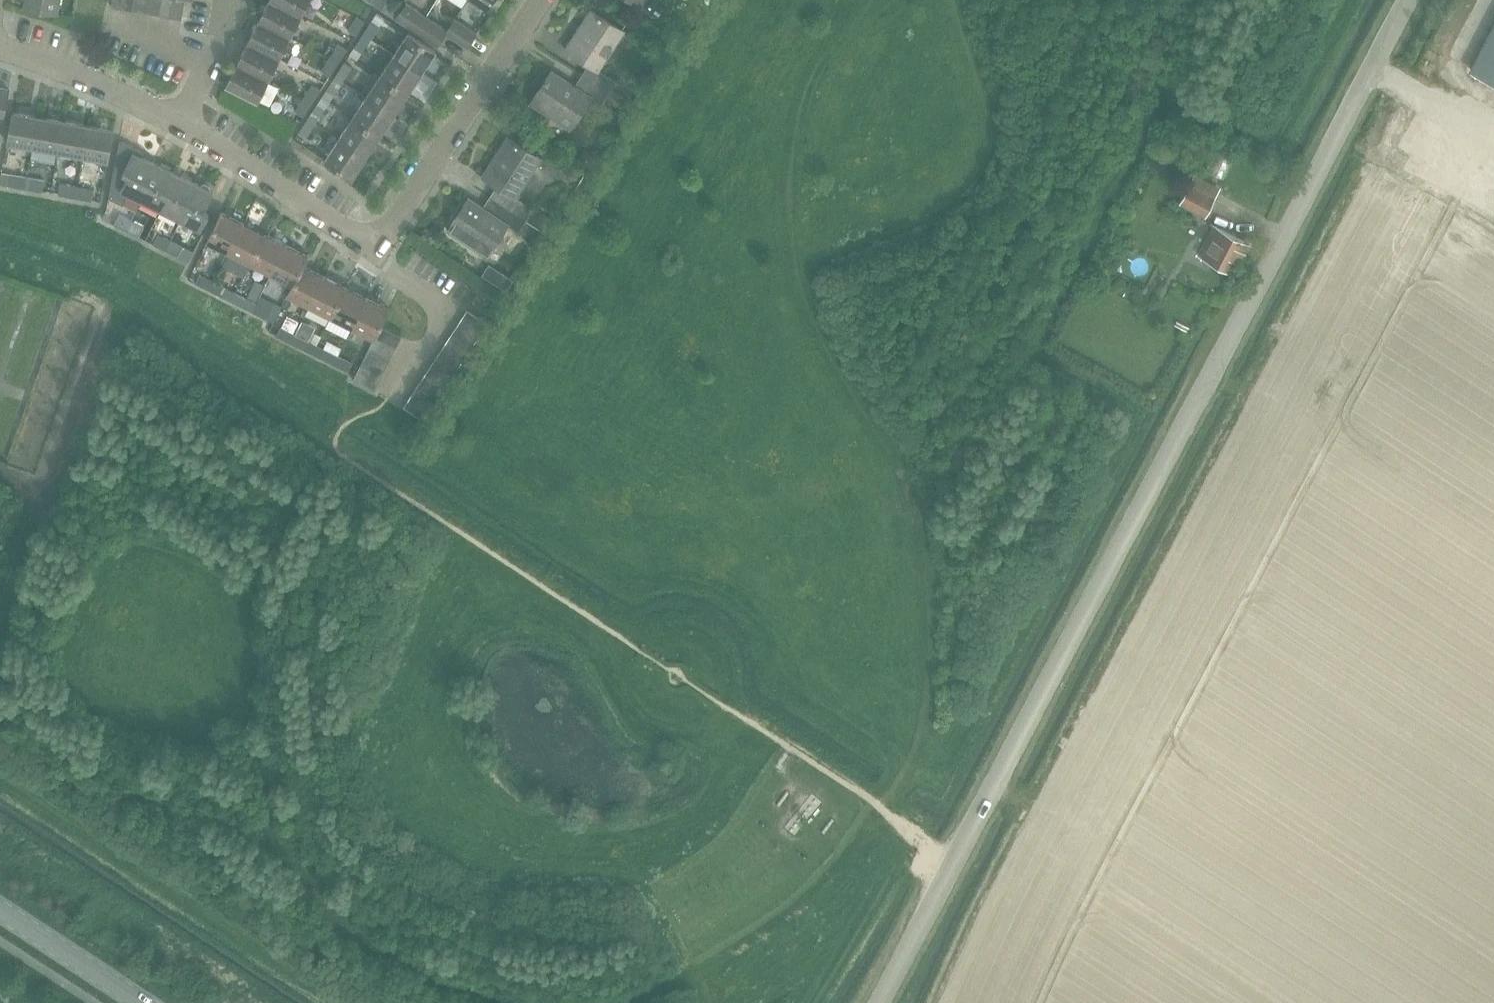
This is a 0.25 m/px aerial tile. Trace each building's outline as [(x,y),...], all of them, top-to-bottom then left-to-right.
[(24,8),(57,14),(60,0),(25,0),(24,8)] [(111,6),(123,8),(124,0),(112,0),(111,6)] [(136,0),(124,0),(123,8),(135,10),(136,0)] [(148,0),(136,0),(135,10),(146,12),(148,0)] [(146,12),(158,14),(160,0),(148,0),(146,12)] [(158,14),(170,17),(173,0),(160,0),(158,14)] [(185,0),(173,0),(170,17),(182,19),(185,0)] [(258,20),(291,36),(301,15),(272,0),(269,0),(258,20)] [(301,15),(309,0),(272,0),(301,15)] [(382,8),(395,18),(403,6),(394,0),(376,0),(374,3),(382,8)] [(491,10),(497,0),(475,0),(491,10)] [(406,2),(403,6),(395,18),(416,31),(426,16),(406,2)] [(589,64),(581,74),(609,92),(616,81),(598,69),(623,30),(591,9),(566,48),(589,64)] [(474,10),(466,22),(488,39),(497,27),(474,10)] [(348,30),(355,35),(356,35),(365,21),(357,16),(348,30)] [(445,32),(447,30),(426,16),(416,31),(437,45),(445,32)] [(455,18),(447,30),(445,32),(467,46),(476,32),(455,18)] [(247,42),(280,58),(291,36),(258,20),(247,42)] [(380,25),(372,20),(363,33),(371,38),(380,25)] [(1469,70),(1493,83),(1493,23),(1469,70)] [(394,54),(421,72),(436,50),(408,32),(394,54)] [(362,52),(371,38),(363,33),(354,47),(362,52)] [(247,42),(237,63),(269,79),(280,58),(247,42)] [(347,49),(346,48),(339,43),(330,57),(338,62),(347,49)] [(408,93),(421,72),(394,54),(380,75),(408,93)] [(338,62),(330,57),(321,71),(329,76),(338,62)] [(335,75),(343,81),(352,67),(344,62),(335,75)] [(225,86),(257,102),(269,79),(237,63),(225,86)] [(609,92),(581,74),(574,85),(551,70),(530,102),(570,128),(590,96),(601,104),(609,92)] [(353,72),(345,82),(356,90),(363,80),(353,72)] [(343,81),(335,75),(327,89),(334,94),(343,81)] [(394,114),(408,93),(380,75),(367,96),(394,114)] [(321,89),(320,88),(313,84),(304,97),(312,102),(321,89)] [(8,89),(0,87),(0,134),(2,122),(3,122),(9,89),(8,89)] [(380,135),(394,114),(367,96),(353,117),(380,135)] [(312,102),(304,97),(295,111),(303,116),(312,102)] [(308,118),(316,123),(325,109),(317,104),(308,118)] [(13,112),(7,142),(33,147),(38,117),(13,112)] [(38,117),(33,147),(58,151),(63,121),(38,117)] [(366,156),(380,135),(353,117),(339,138),(366,156)] [(316,123),(308,118),(299,131),(307,136),(316,123)] [(63,121),(58,151),(82,156),(88,126),(63,121)] [(88,126),(82,156),(108,160),(113,130),(88,126)] [(498,202),(526,220),(533,208),(515,196),(540,157),(508,136),(482,176),(505,191),(498,202)] [(352,178),(366,156),(339,138),(325,160),(352,178)] [(108,197),(109,197),(123,204),(128,193),(140,200),(149,183),(144,181),(153,162),(141,156),(144,151),(119,139),(108,197)] [(173,172),(153,162),(144,181),(149,183),(140,200),(160,210),(169,193),(163,191),(173,172)] [(183,201),(193,182),(173,172),(163,191),(169,193),(160,210),(180,219),(188,203),(183,201)] [(8,185),(26,188),(28,177),(11,174),(8,185)] [(28,177),(26,188),(43,191),(45,180),(28,177)] [(200,186),(193,182),(183,201),(188,203),(180,219),(201,229),(209,213),(204,210),(213,192),(210,190),(210,187),(204,184),(200,186)] [(60,183),(58,194),(75,197),(77,186),(60,183)] [(1189,185),(1180,203),(1205,216),(1214,198),(1189,185)] [(94,189),(77,186),(75,197),(92,200),(94,189)] [(518,231),(526,220),(498,202),(491,213),(468,198),(447,230),(487,255),(507,224),(518,231)] [(133,217),(159,229),(165,216),(139,204),(133,217)] [(207,240),(229,252),(244,222),(222,211),(207,240)] [(119,213),(114,224),(126,230),(131,220),(119,213)] [(131,220),(126,230),(139,236),(144,226),(131,220)] [(265,233),(244,222),(229,252),(250,262),(265,233)] [(1249,244),(1214,225),(1199,254),(1235,273),(1249,244)] [(158,233),(153,243),(165,250),(170,239),(158,233)] [(272,273),(287,243),(265,233),(250,262),(272,273)] [(170,239),(165,250),(178,256),(183,245),(170,239)] [(308,254),(287,243),(272,273),(292,284),(293,284),(303,264),(303,265),(308,254)] [(309,305),(324,275),(303,265),(303,264),(293,284),(292,284),(287,294),(309,305)] [(195,282),(209,289),(214,281),(199,274),(195,282)] [(346,286),(324,275),(309,305),(331,316),(346,286)] [(214,281),(209,289),(224,297),(228,288),(214,281)] [(352,327),(367,297),(346,286),(331,316),(352,327)] [(238,304),(252,311),(256,303),(242,295),(238,304)] [(389,308),(367,297),(352,327),(374,338),(374,337),(380,326),(389,308)] [(256,303),(252,311),(267,318),(271,310),(256,303)] [(480,334),(487,323),(467,310),(460,320),(480,334)] [(453,331),(473,344),(480,334),(460,320),(453,331)] [(276,335),(290,342),(295,334),(280,326),(276,335)] [(374,337),(396,347),(401,336),(380,326),(374,337)] [(446,342),(466,355),(473,344),(453,331),(446,342)] [(295,334),(290,342),(305,349),(309,341),(295,334)] [(374,337),(374,338),(369,347),(391,358),(396,347),(374,337)] [(439,353),(459,366),(466,355),(446,342),(439,353)] [(391,358),(369,347),(364,358),(385,368),(391,358)] [(319,356),(333,363),(337,355),(323,348),(319,356)] [(432,363),(452,376),(459,366),(439,353),(432,363)] [(337,355),(333,363),(348,371),(352,362),(337,355)] [(385,368),(364,358),(358,368),(380,379),(385,368)] [(425,374),(445,387),(452,376),(432,363),(425,374)] [(358,368),(355,375),(353,380),(374,390),(380,379),(358,368)] [(418,385),(438,398),(445,387),(425,374),(418,385)] [(411,395),(431,409),(438,398),(418,385),(411,395)] [(403,406),(423,420),(431,409),(411,395),(403,406)]
